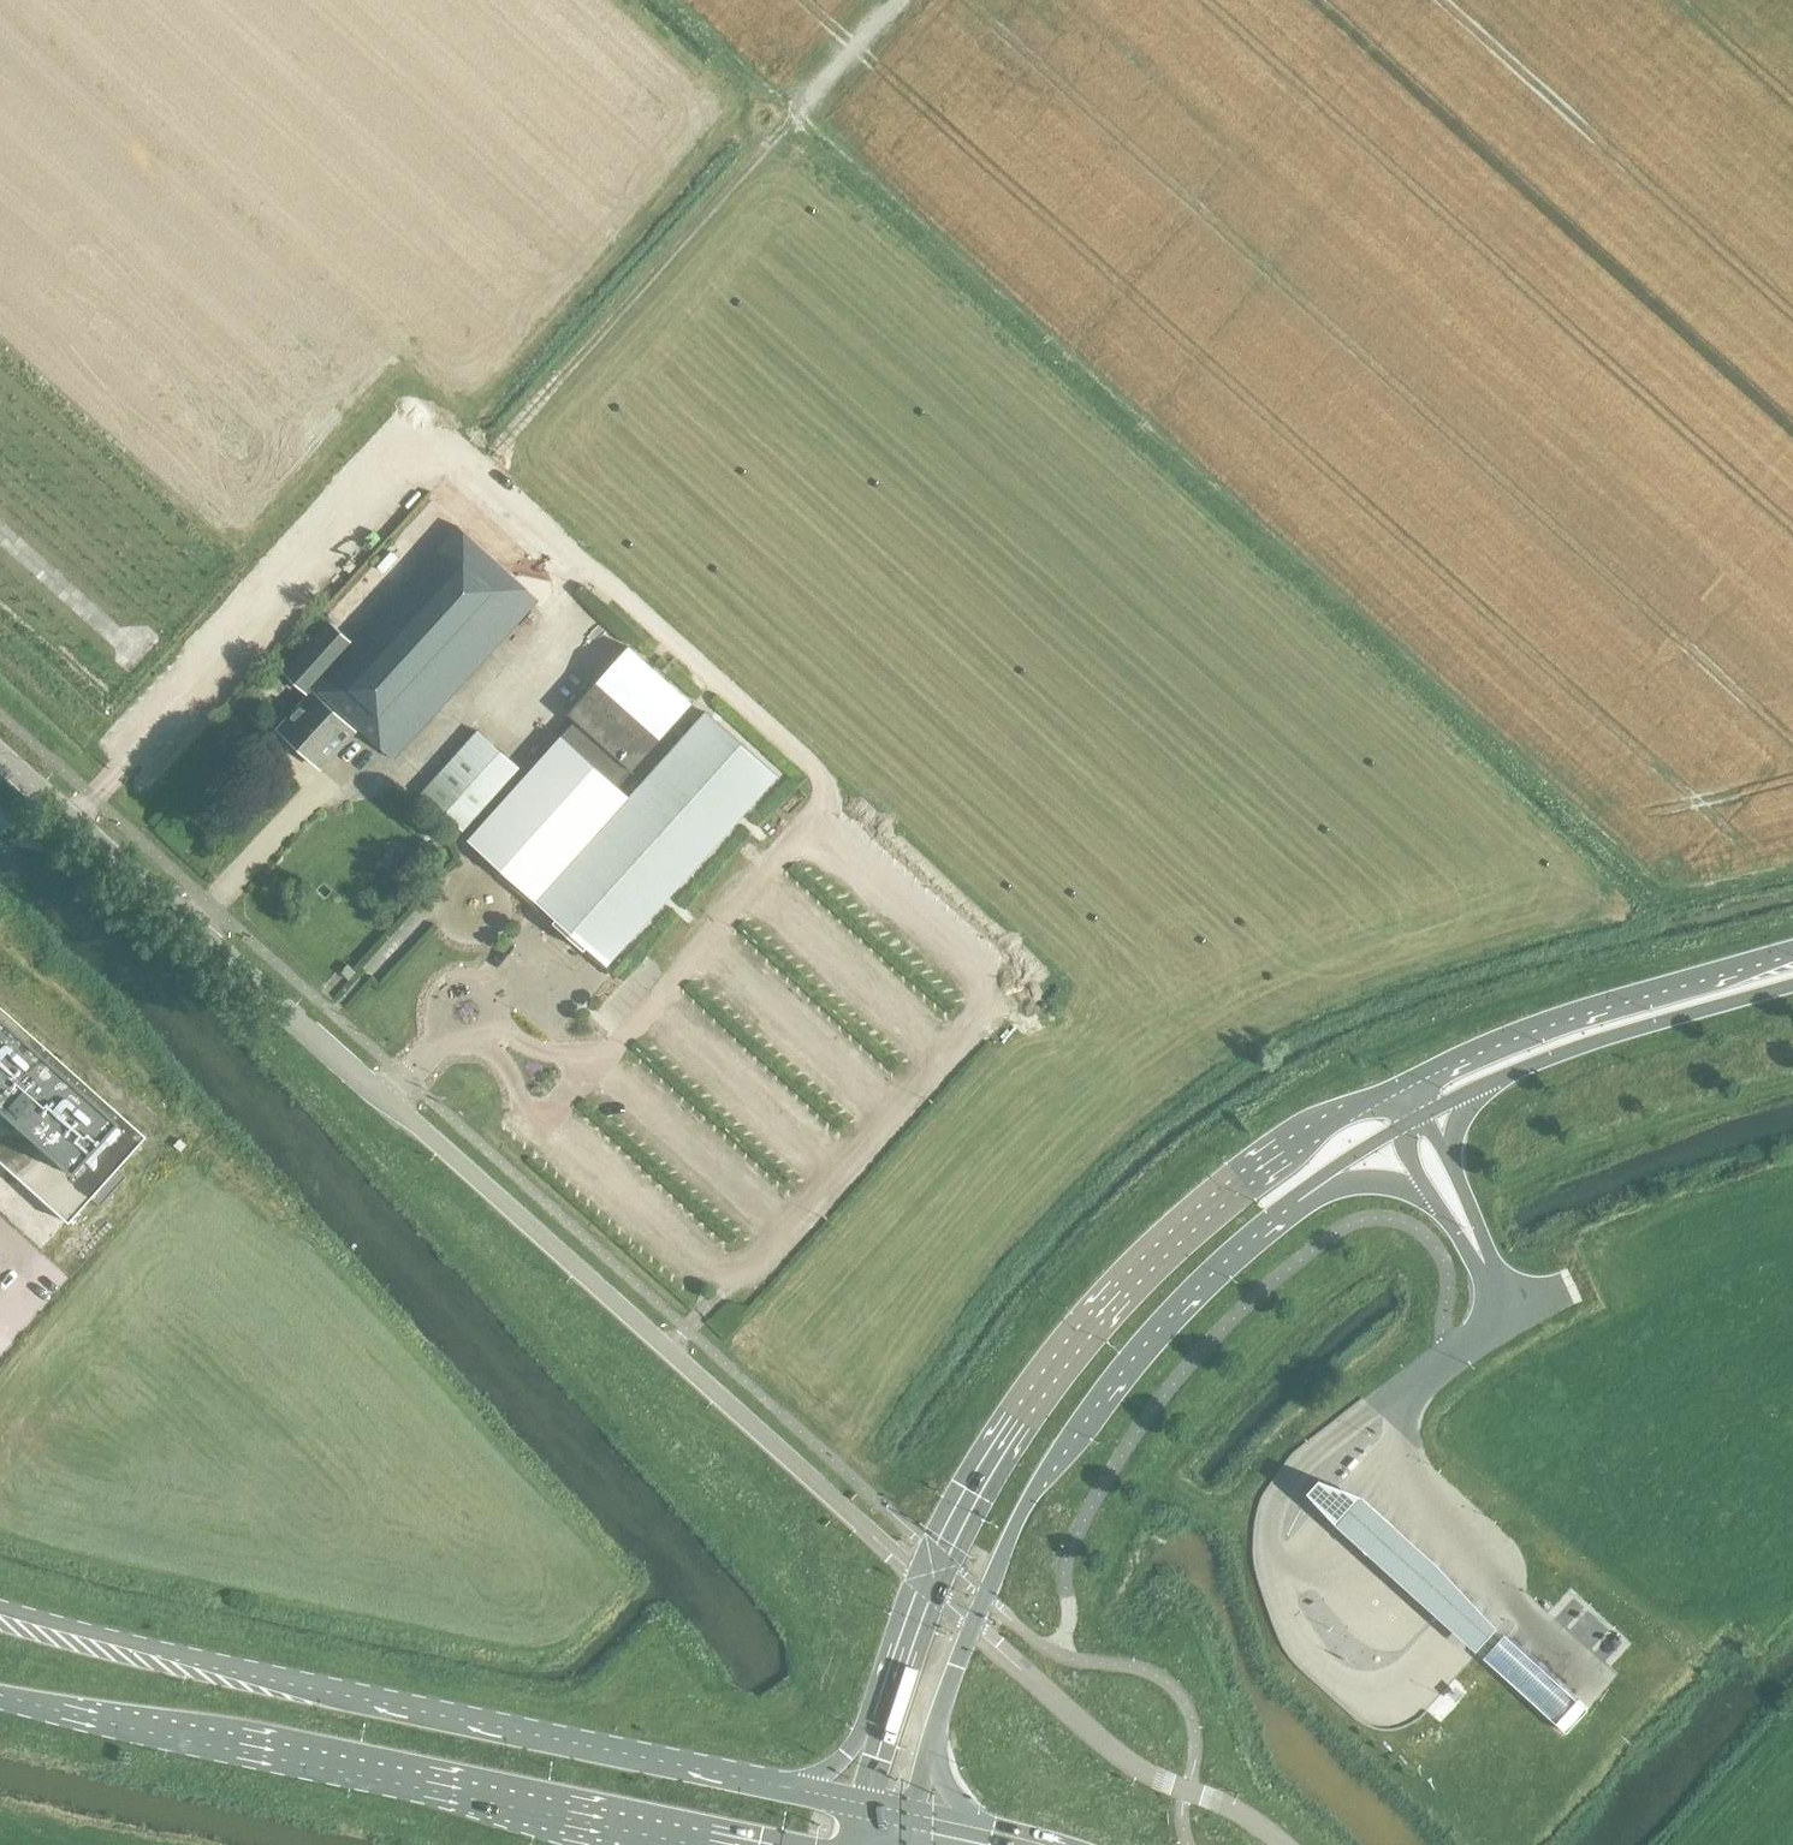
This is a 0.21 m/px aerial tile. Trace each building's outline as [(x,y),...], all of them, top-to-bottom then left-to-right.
[(537,598),(457,525),(351,641),(329,621),(284,670),(307,691),(308,691),(310,693),(278,728),(321,766),(357,726),(392,757),(537,598)] [(619,787),(695,705),(632,647),(571,713),(578,719),(563,736),(619,787)] [(630,797),(539,899),(559,917),(554,923),(562,929),(564,926),(573,934),(581,941),(578,944),(586,950),(590,945),(610,963),(779,775),(707,711),(630,797)] [(463,830),(520,767),(478,730),(422,793),(463,830)] [(563,736),(471,838),(539,899),(630,797),(619,787),(563,736)] [(411,855),(392,877),(408,892),(428,869),(411,855)] [(67,1222),(90,1197),(99,1205),(125,1177),(115,1168),(144,1136),(0,1008),(0,1162),(67,1222)] [(1320,1481),(1309,1493),(1319,1502),(1330,1490),(1320,1481)] [(1319,1502),(1483,1652),(1507,1628),(1380,1498),(1330,1490),(1319,1502)] [(1488,1657),(1557,1723),(1583,1696),(1512,1631),(1488,1657)] [(1583,1696),(1557,1723),(1567,1732),(1592,1704),(1583,1696)]
